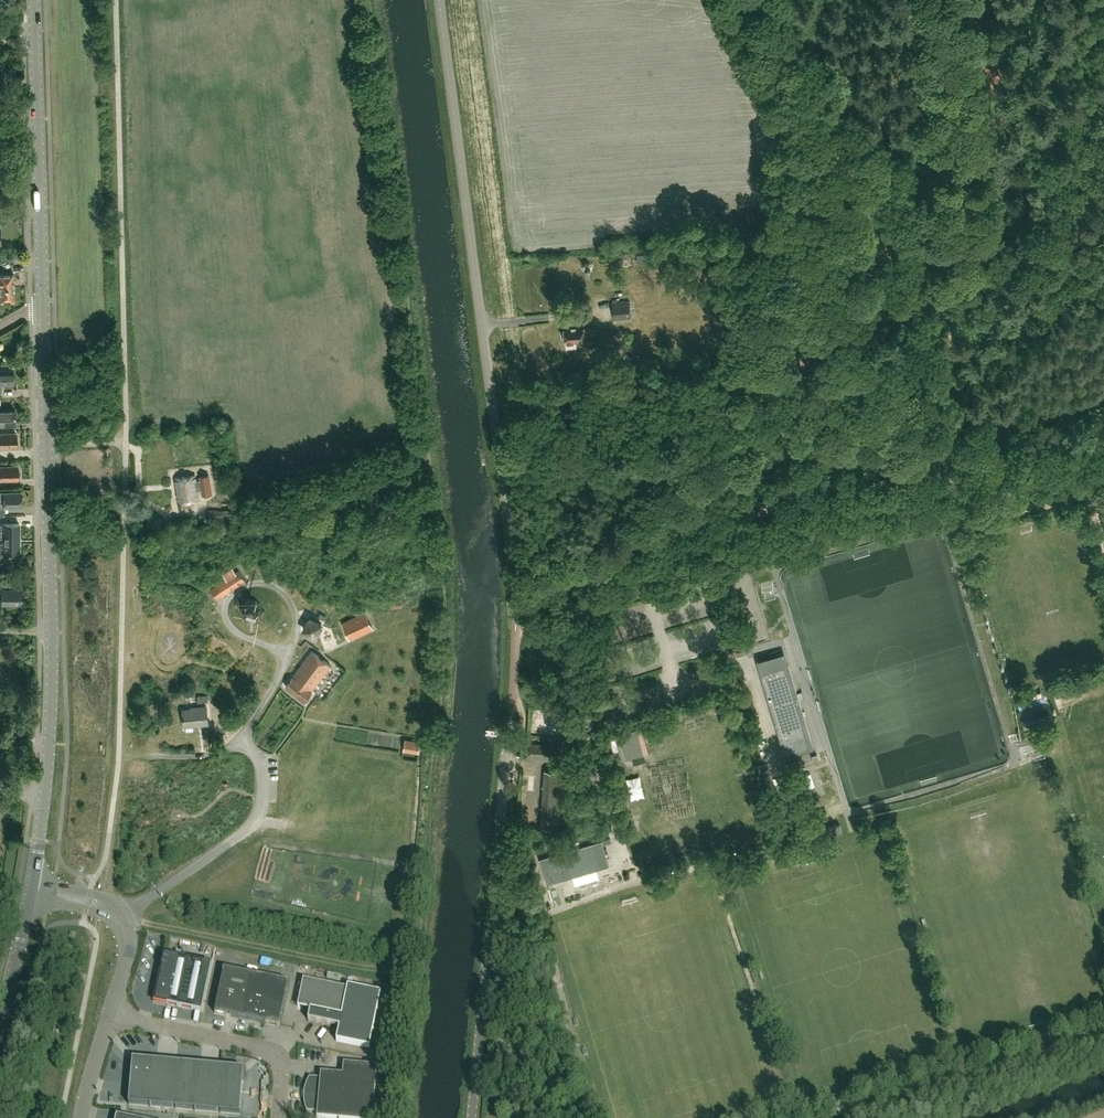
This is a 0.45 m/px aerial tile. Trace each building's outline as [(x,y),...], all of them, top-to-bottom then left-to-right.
[(13,286),(12,272),(0,272),(0,287),(13,286)] [(0,287),(0,301),(13,300),(13,286),(0,287)] [(613,289),(609,299),(613,301),(617,291),(613,289)] [(617,302),(612,302),(614,321),(631,319),(630,301),(628,301),(627,299),(616,300),(617,302)] [(586,341),(585,336),(591,335),(591,333),(595,332),(594,329),(590,329),(590,323),(584,324),(563,326),(565,343),(586,341)] [(12,370),(0,370),(0,391),(1,391),(1,385),(13,384),(12,370)] [(0,409),(0,423),(15,423),(14,408),(0,409)] [(0,432),(0,446),(15,446),(14,432),(0,432)] [(18,478),(18,464),(0,465),(0,479),(18,478)] [(194,475),(174,478),(177,501),(197,499),(196,490),(201,489),(202,495),(212,493),(210,474),(199,475),(199,479),(194,480),(194,475)] [(4,515),(4,507),(19,507),(19,491),(1,491),(0,491),(0,515),(4,515)] [(223,509),(208,509),(208,517),(222,517),(222,519),(229,519),(229,517),(232,517),(232,511),(235,511),(236,503),(225,502),(225,510),(223,510),(223,509)] [(17,523),(2,523),(2,524),(0,524),(0,537),(2,537),(2,542),(0,542),(0,553),(3,553),(3,551),(16,551),(17,523)] [(217,598),(223,595),(245,580),(238,570),(211,589),(214,594),(217,598)] [(17,604),(17,589),(0,588),(0,604),(17,604)] [(259,606),(254,601),(248,601),(244,605),(244,610),(248,615),(254,615),(258,611),(259,606)] [(365,612),(342,623),(349,639),(372,627),(365,612)] [(321,623),(309,617),(303,629),(315,635),(321,623)] [(330,665),(311,651),(285,686),(305,701),(312,691),(311,690),(330,665)] [(798,697),(797,693),(802,692),(802,691),(797,693),(788,664),(769,670),(766,660),(758,663),(757,663),(784,754),(785,754),(808,747),(806,741),(811,739),(798,698),(799,697),(803,696),(798,697)] [(208,724),(206,706),(190,708),(190,709),(182,710),(184,726),(208,724)] [(421,747),(422,739),(406,738),(406,745),(421,747)] [(557,758),(557,745),(531,743),(530,756),(557,758)] [(787,760),(798,757),(796,751),(785,755),(787,760)] [(788,766),(799,763),(798,757),(787,760),(788,766)] [(541,827),(559,828),(562,771),(544,770),(541,827)] [(829,835),(842,831),(839,824),(827,828),(829,835)] [(608,866),(601,841),(539,860),(546,884),(608,866)] [(582,882),(585,892),(603,886),(600,877),(582,882)] [(189,959),(164,954),(154,1002),(179,1007),(189,959)] [(214,1013),(279,1027),(288,982),(224,969),(214,1013)] [(347,989),(303,980),(297,1007),(310,1010),(308,1021),(339,1027),(336,1041),(369,1047),(381,989),(348,982),(347,989)] [(331,1046),(331,1059),(342,1059),(342,1046),(331,1046)] [(132,1064),(128,1105),(240,1115),(243,1074),(239,1069),(137,1060),(132,1064)] [(377,1067),(343,1064),(342,1075),(320,1073),(320,1078),(309,1078),(308,1080),(306,1084),(305,1089),(304,1092),(303,1096),(304,1100),(304,1105),(305,1109),(306,1112),(317,1113),(316,1117),(372,1117),(377,1067)]
